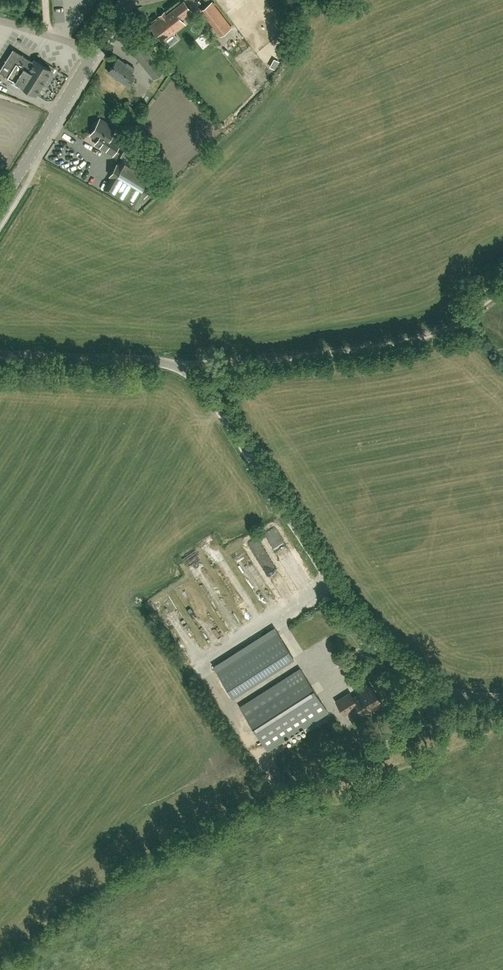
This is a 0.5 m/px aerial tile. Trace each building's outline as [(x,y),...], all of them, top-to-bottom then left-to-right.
[(212,2),(202,9),(221,34),(231,27),(212,2)] [(190,11),(183,3),(163,18),(162,17),(151,25),(163,40),(184,24),(180,18),(190,11)] [(164,71),(159,65),(141,42),(130,50),(154,79),(164,71)] [(34,61),(13,48),(0,70),(0,71),(19,84),(20,84),(36,94),(52,70),(35,59),(34,61)] [(128,86),(134,77),(130,74),(134,68),(127,63),(126,64),(118,59),(108,72),(128,86)] [(99,122),(97,122),(95,126),(96,127),(91,134),(99,139),(96,143),(111,152),(119,140),(111,135),(116,128),(101,119),(99,122)] [(104,185),(134,204),(139,196),(140,197),(147,186),(146,185),(151,177),(121,158),(115,166),(114,165),(107,176),(109,177),(104,185)] [(480,294),(495,284),(491,277),(475,287),(480,294)] [(210,536),(200,543),(211,558),(220,551),(210,536)] [(285,553),(288,562),(296,560),(294,551),(285,553)] [(237,555),(239,562),(246,561),(248,572),(255,570),(252,552),(237,555)] [(248,621),(218,567),(210,571),(200,553),(193,557),(218,603),(212,606),(226,631),(230,629),(220,611),(231,605),(242,624),(248,621)] [(299,559),(293,563),(301,576),(307,573),(299,559)] [(210,613),(201,617),(216,648),(225,644),(210,613)] [(182,645),(186,652),(192,649),(190,646),(198,641),(193,631),(186,634),(190,641),(182,645)] [(233,695),(293,657),(277,631),(217,669),(233,695)] [(206,638),(199,641),(202,647),(209,643),(206,638)] [(267,749),(328,711),(300,668),(240,706),(267,749)] [(372,708),(381,702),(371,686),(353,697),(350,692),(336,701),(345,714),(357,705),(363,714),(367,712),(368,712),(372,710),(372,708)] [(183,697),(188,709),(198,705),(193,692),(183,697)]
